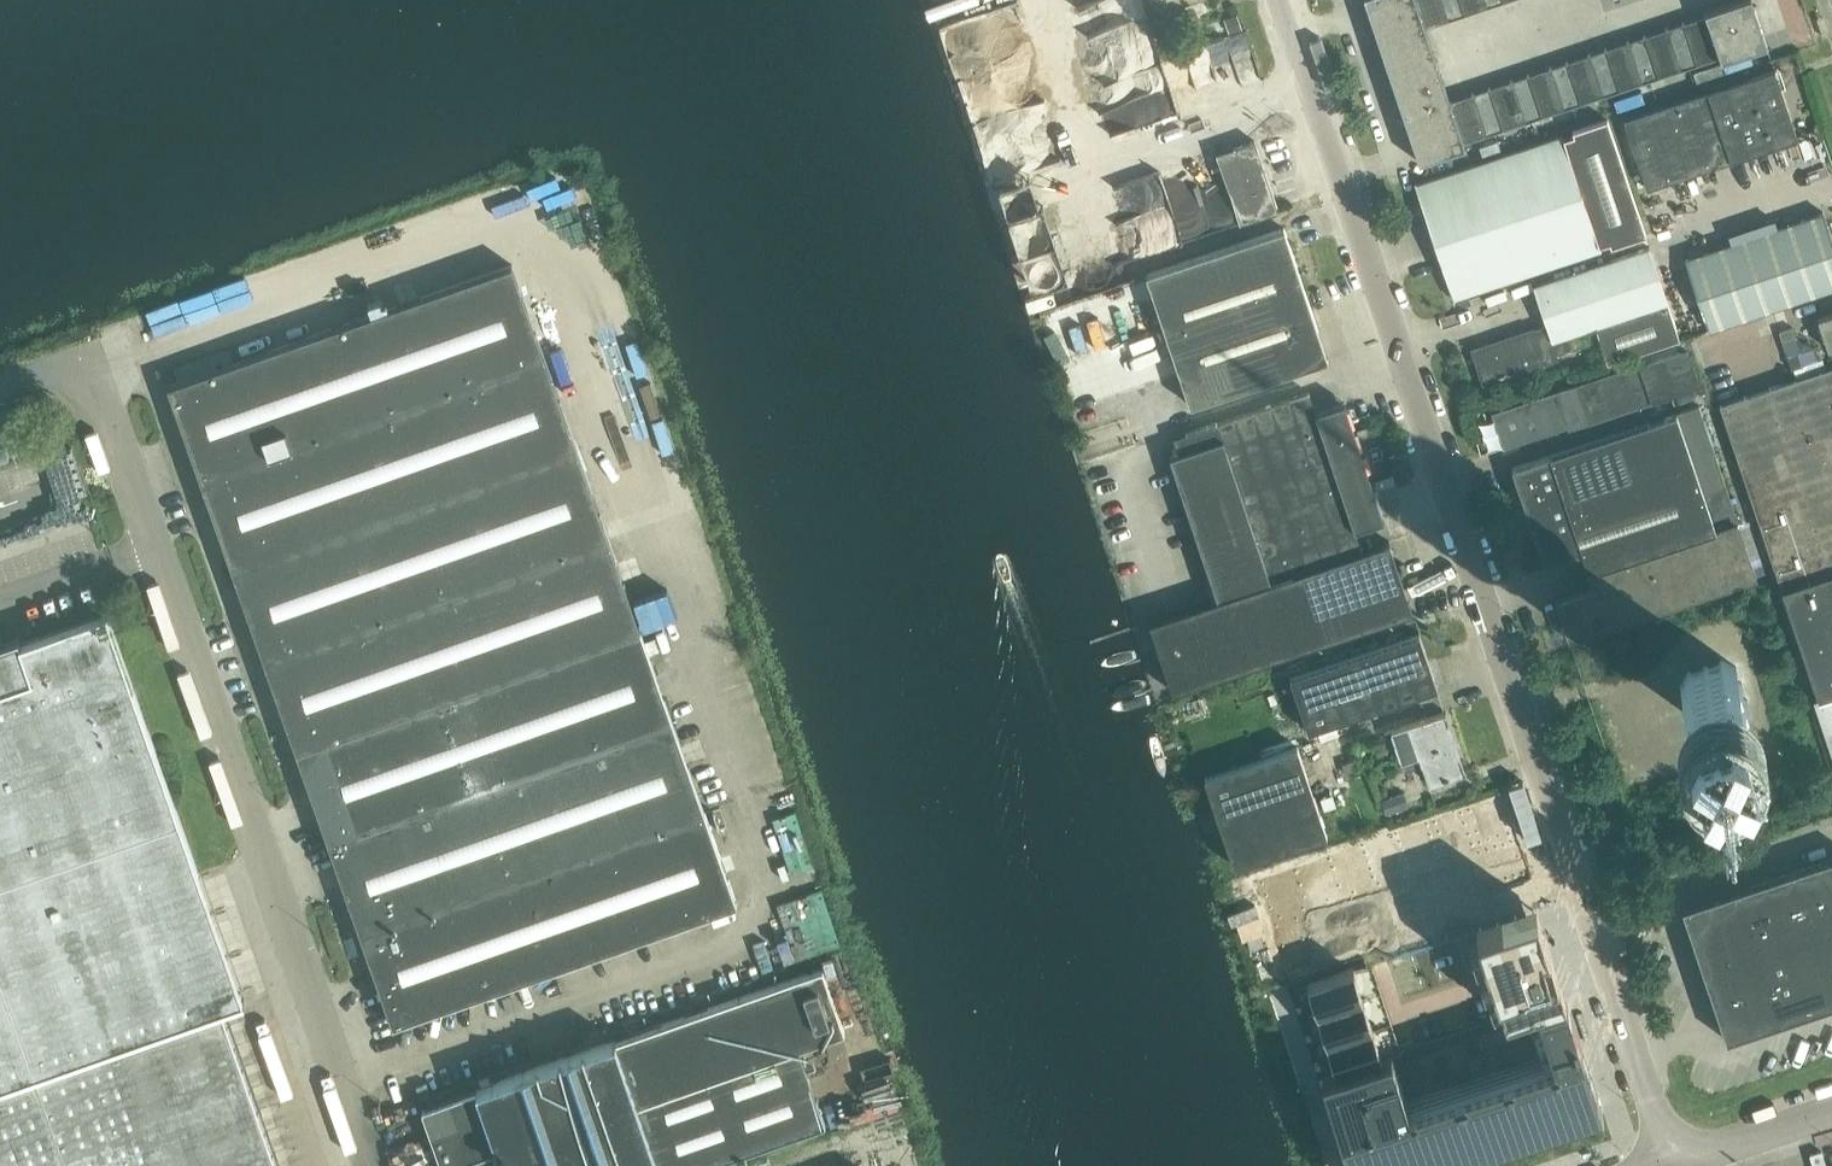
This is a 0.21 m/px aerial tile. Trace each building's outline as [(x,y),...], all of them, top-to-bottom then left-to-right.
[(1161,30),(1179,23),(1173,7),(1190,1),(1190,0),(1151,0),(1161,30)] [(1417,0),(1366,0),(1372,19),(1418,4),(1417,0)] [(1418,4),(1426,26),(1449,18),(1443,0),(1417,0),(1418,4)] [(1449,18),(1465,13),(1460,0),(1443,0),(1449,18)] [(1465,13),(1488,5),(1486,0),(1460,0),(1465,13)] [(1706,14),(1713,35),(1760,20),(1753,0),(1737,0),(1705,11),(1706,14)] [(1426,27),(1426,26),(1418,4),(1372,19),(1380,42),(1426,27)] [(1237,14),(1226,18),(1231,32),(1242,28),(1237,14)] [(1706,14),(1684,22),(1697,63),(1720,56),(1713,35),(1706,14)] [(1713,35),(1720,56),(1722,60),(1768,44),(1760,20),(1713,35)] [(1684,22),(1668,27),(1681,69),(1697,63),(1684,22)] [(1434,51),(1426,27),(1380,42),(1388,66),(1434,51)] [(1668,27),(1645,35),(1659,76),(1681,69),(1668,27)] [(1645,35),(1629,40),(1643,81),(1659,76),(1645,35)] [(1629,40),(1606,48),(1620,89),(1643,81),(1629,40)] [(1606,48),(1590,53),(1604,94),(1620,89),(1606,48)] [(1442,74),(1434,51),(1388,66),(1396,90),(1442,74)] [(1590,53),(1567,61),(1581,102),(1604,94),(1590,53)] [(1567,61),(1551,66),(1565,108),(1581,102),(1567,61)] [(1551,66),(1528,74),(1542,115),(1565,108),(1551,66)] [(1713,164),(1731,158),(1731,159),(1738,157),(1737,155),(1749,151),(1750,153),(1799,136),(1798,135),(1796,136),(1774,70),(1776,69),(1776,68),(1727,84),(1727,85),(1710,91),(1710,90),(1625,118),(1648,187),(1671,179),(1671,178),(1689,172),(1689,173),(1692,172),(1692,171),(1710,165),(1710,166),(1713,165),(1713,164)] [(1450,98),(1442,74),(1396,90),(1404,113),(1450,98)] [(1528,74),(1512,79),(1526,121),(1542,115),(1528,74)] [(1512,79),(1489,87),(1503,128),(1526,121),(1512,79)] [(1489,87),(1474,92),(1487,134),(1503,128),(1489,87)] [(1474,92),(1450,100),(1458,121),(1465,141),(1487,134),(1474,92)] [(1458,121),(1450,100),(1450,98),(1404,113),(1412,137),(1458,121)] [(1573,129),(1575,134),(1564,137),(1563,133),(1419,182),(1418,180),(1416,181),(1456,298),(1458,298),(1457,296),(1601,248),(1600,244),(1610,241),(1612,245),(1647,233),(1608,118),(1573,129)] [(1466,146),(1465,141),(1458,121),(1412,137),(1420,161),(1466,146)] [(1217,152),(1241,222),(1279,209),(1256,139),(1217,152)] [(1711,328),(1831,288),(1831,234),(1824,211),(1687,257),(1711,328)] [(1285,227),(1147,273),(1191,404),(1329,358),(1285,227)] [(1574,332),(1592,326),(1661,303),(1668,300),(1650,245),(1631,252),(1630,249),(1629,250),(1629,252),(1612,258),(1612,255),(1610,256),(1611,258),(1594,264),(1593,262),(1591,262),(1592,265),(1575,270),(1574,268),(1572,269),(1573,271),(1556,277),(1555,274),(1553,275),(1554,278),(1535,284),(1548,324),(1533,329),(1533,328),(1473,348),(1484,380),(1531,364),(1532,367),(1563,357),(1561,351),(1568,348),(1568,349),(1578,346),(1574,332)] [(236,361),(235,361),(179,381),(169,384),(298,750),(642,629),(565,412),(553,378),(513,263),(236,361)] [(1571,377),(1573,386),(1680,350),(1666,309),(1664,310),(1661,303),(1592,326),(1606,366),(1571,377)] [(1819,317),(1820,319),(1820,318),(1829,346),(1829,348),(1831,347),(1831,351),(1831,313),(1819,317)] [(1780,330),(1784,341),(1797,337),(1794,326),(1780,330)] [(1721,404),(1783,588),(1819,697),(1831,693),(1831,366),(1829,367),(1825,354),(1816,345),(1797,337),(1784,341),(1796,378),(1770,387),(1771,389),(1747,397),(1747,395),(1721,404)] [(1680,350),(1573,386),(1493,412),(1494,413),(1495,413),(1505,445),(1568,424),(1569,427),(1700,384),(1688,347),(1680,350)] [(1171,455),(1218,597),(1363,549),(1355,526),(1382,517),(1344,404),(1317,413),(1310,391),(1187,432),(1192,448),(1171,455)] [(1523,540),(1522,555),(1542,549),(1546,561),(1545,561),(1545,563),(1583,550),(1590,571),(1590,574),(1592,573),(1596,586),(1557,599),(1570,639),(1757,576),(1700,404),(1513,466),(1519,484),(1520,484),(1537,536),(1523,540)] [(0,426),(0,459),(22,452),(12,422),(0,426)] [(1363,549),(1218,597),(1150,620),(1174,691),(1413,610),(1390,540),(1363,549)] [(222,1008),(224,1007),(225,1007),(243,1000),(246,999),(245,997),(244,998),(243,993),(201,876),(200,872),(177,808),(152,735),(124,655),(116,633),(112,621),(108,612),(73,624),(39,636),(22,642),(20,637),(3,643),(2,638),(1,638),(0,638),(0,1165),(278,1165),(222,1008)] [(298,750),(330,841),(674,720),(642,629),(298,750)] [(1420,631),(1291,675),(1310,729),(1438,685),(1420,631)] [(1740,713),(1747,698),(1743,696),(1740,686),(1742,681),(1737,679),(1734,669),(1736,665),(1721,657),(1719,662),(1709,665),(1705,663),(1702,667),(1692,670),(1688,668),(1681,684),(1685,686),(1689,696),(1686,700),(1691,702),(1694,712),(1692,716),(1707,724),(1709,720),(1719,716),(1724,719),(1726,714),(1735,711),(1740,713)] [(1819,697),(1814,699),(1831,751),(1831,693),(1819,697)] [(1396,740),(1402,758),(1453,741),(1444,713),(1447,712),(1447,710),(1385,731),(1387,737),(1394,741),(1396,740)] [(614,843),(659,827),(706,811),(674,720),(330,841),(362,932),(431,908),(477,892),(522,875),(568,859),(614,843)] [(1453,741),(1402,758),(1406,769),(1424,762),(1430,782),(1467,770),(1466,768),(1463,769),(1453,741)] [(1328,834),(1298,745),(1205,776),(1236,865),(1328,834)] [(1490,804),(1260,880),(1289,969),(1312,961),(1295,907),(1464,851),(1471,873),(1485,869),(1501,918),(1537,906),(1515,842),(1504,845),(1490,804)] [(738,903),(706,811),(659,827),(692,919),(738,903)] [(1747,843),(1741,825),(1695,840),(1701,858),(1747,843)] [(646,935),(692,919),(659,827),(614,843),(646,935)] [(614,843),(568,859),(600,951),(646,935),(614,843)] [(1727,1039),(1831,1004),(1831,856),(1683,906),(1727,1039)] [(568,859),(522,875),(555,967),(600,951),(568,859)] [(522,875),(477,892),(509,983),(555,967),(522,875)] [(477,892),(431,908),(464,999),(509,983),(477,892)] [(1501,918),(1477,926),(1481,937),(1485,951),(1489,963),(1493,976),(1498,991),(1503,1004),(1506,1015),(1539,1005),(1566,996),(1557,968),(1550,948),(1546,936),(1545,931),(1537,906),(1501,918)] [(431,908),(362,932),(394,1024),(464,999),(431,908)] [(826,1122),(800,1047),(846,1031),(824,967),(616,1039),(424,1107),(443,1163),(498,1144),(505,1165),(702,1165),(826,1122)] [(1354,968),(1308,983),(1308,985),(1317,1012),(1364,997),(1363,996),(1355,971),(1354,968)] [(1364,997),(1317,1012),(1327,1041),(1373,1026),(1372,1024),(1364,999),(1364,997)] [(1323,1075),(1323,1076),(1324,1078),(1326,1078),(1334,1075),(1349,1122),(1341,1124),(1339,1125),(1353,1165),(1387,1165),(1394,1164),(1401,1162),(1402,1161),(1406,1160),(1423,1154),(1599,1096),(1592,1073),(1567,997),(1538,1006),(1554,1055),(1409,1103),(1393,1054),(1392,1053),(1392,1052),(1383,1055),(1336,1070),(1323,1075)] [(1373,1026),(1327,1041),(1336,1070),(1383,1055),(1382,1054),(1373,1027),(1373,1026)]
